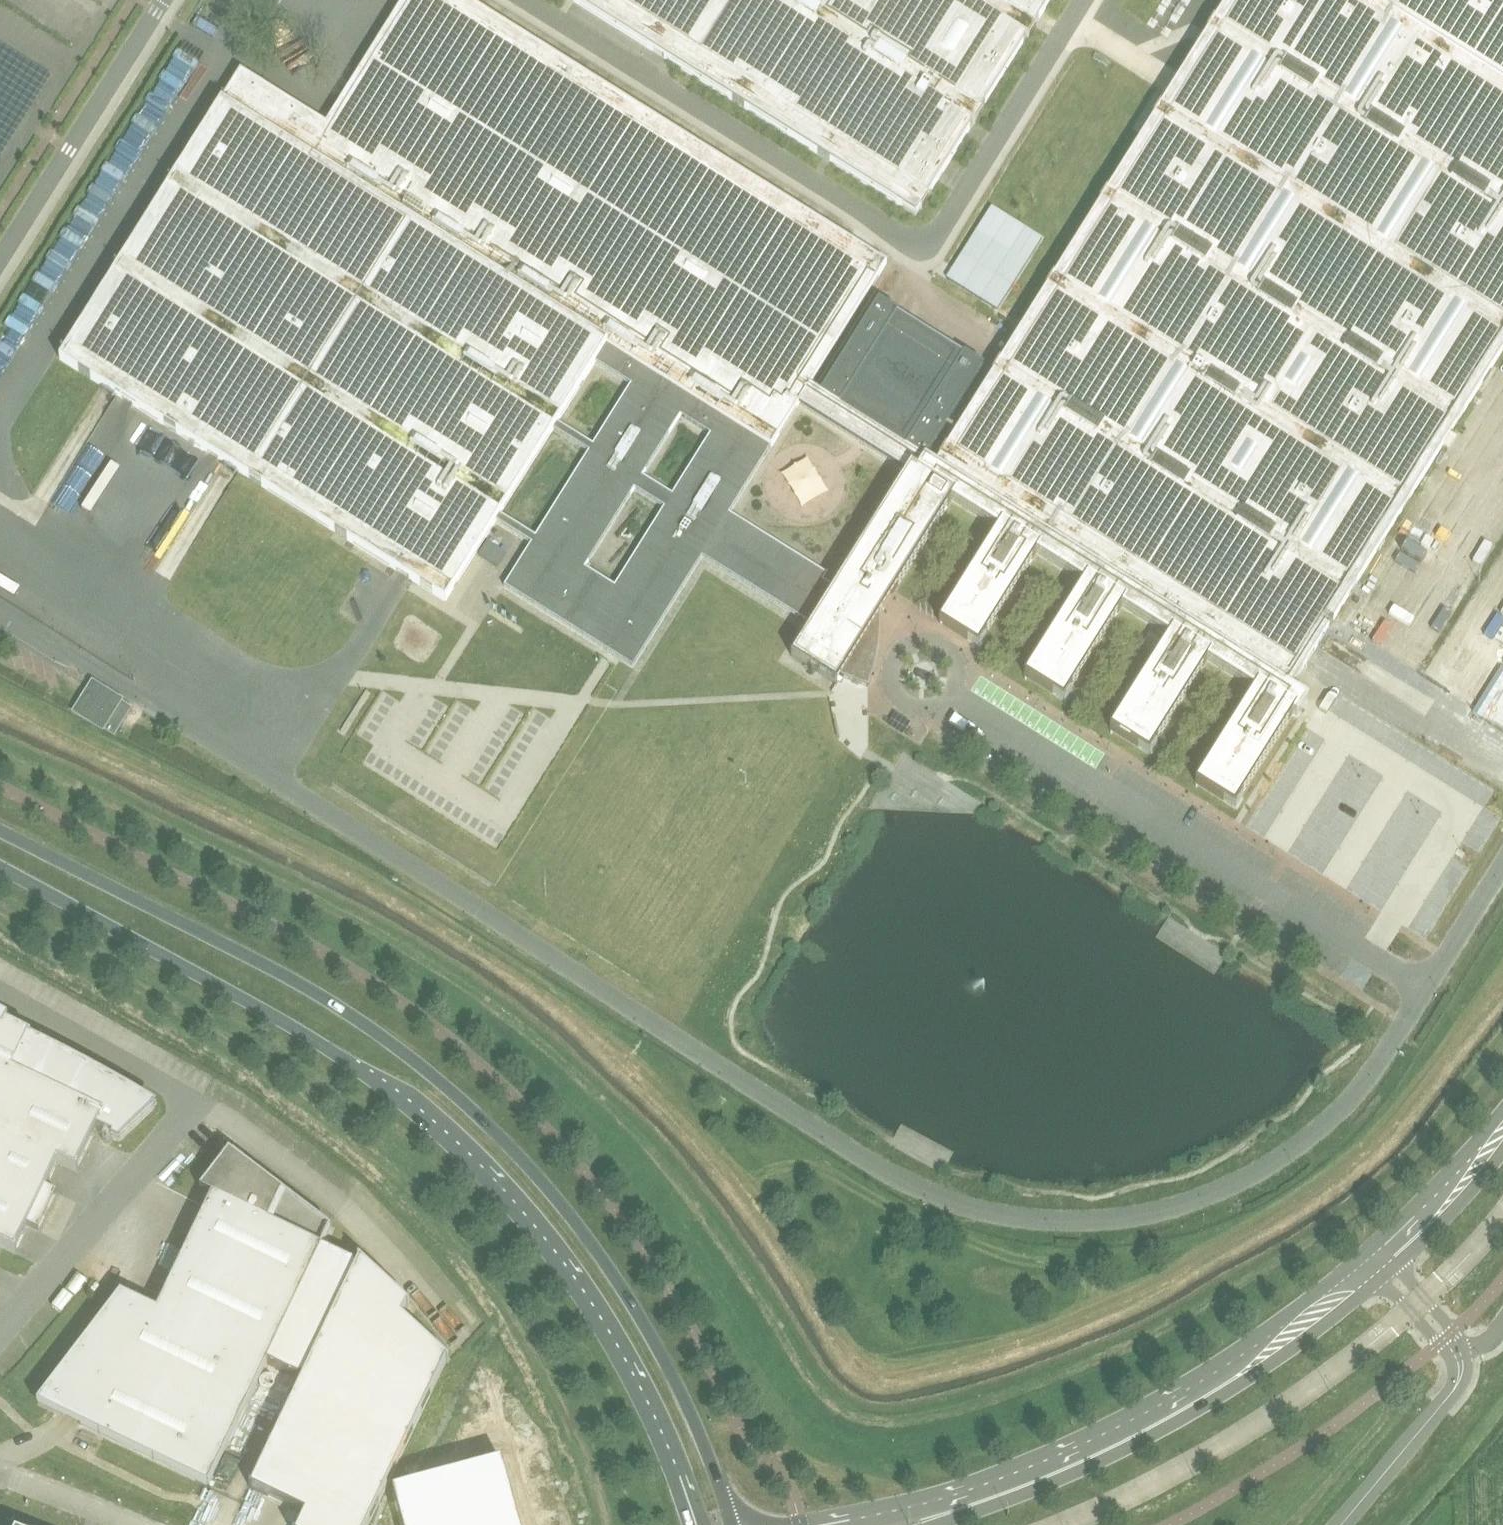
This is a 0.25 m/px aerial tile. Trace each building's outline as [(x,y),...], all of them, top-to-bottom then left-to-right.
[(496,521),(531,544),(504,586),(633,667),(702,557),(810,625),(791,656),(837,684),(838,682),(828,676),(831,671),(836,674),(842,677),(855,682),(868,687),(871,680),(872,675),(874,670),(875,665),(876,660),(877,656),(878,650),(879,642),(879,637),(880,633),(880,626),(880,618),(879,617),(887,604),(951,501),(997,529),(939,622),(980,648),(987,638),(985,636),(1036,554),(1082,583),(1024,676),(1066,702),(1072,691),(1070,690),(1122,608),(1168,637),(1110,729),(1151,755),(1157,745),(1155,744),(1207,661),(1253,690),(1195,783),(1236,809),(1243,798),(1241,797),(1292,715),(1297,717),(1308,699),(1291,688),(1502,350),(1502,0),(1228,0),(936,466),(926,459),(984,367),(879,301),(821,393),(810,387),(887,264),(466,0),(404,0),(326,125),(241,71),(60,359),(101,385),(139,409),(202,449),(238,471),(374,557),(417,584),(446,601),(496,521)] [(915,216),(1051,0),(572,0),(915,216)] [(506,555),(487,543),(478,557),(497,569),(506,555)] [(103,730),(121,701),(95,685),(77,714),(103,730)] [(133,709),(121,701),(103,730),(102,730),(115,738),(133,709)] [(96,1075),(97,1073),(88,1069),(87,1071),(46,1049),(47,1046),(39,1042),(37,1045),(28,1041),(29,1039),(31,1039),(32,1037),(0,1021),(0,1246),(17,1254),(18,1252),(16,1252),(28,1226),(39,1231),(40,1229),(38,1228),(54,1194),(56,1195),(57,1193),(46,1188),(58,1163),(78,1172),(79,1171),(77,1170),(96,1129),(118,1140),(152,1107),(96,1075)] [(201,1190),(212,1196),(157,1311),(121,1293),(121,1294),(107,1312),(46,1393),(37,1404),(81,1425),(209,1486),(267,1364),(303,1381),(253,1487),(251,1486),(250,1488),(305,1515),(301,1524),(369,1524),(446,1363),(447,1364),(449,1362),(402,1318),(407,1307),(408,1308),(409,1306),(359,1260),(358,1262),(360,1263),(359,1265),(323,1248),(332,1230),(249,1166),(248,1166),(230,1152),(229,1152),(200,1190),(201,1190)] [(505,1473),(396,1503),(402,1524),(519,1524),(505,1473)]
